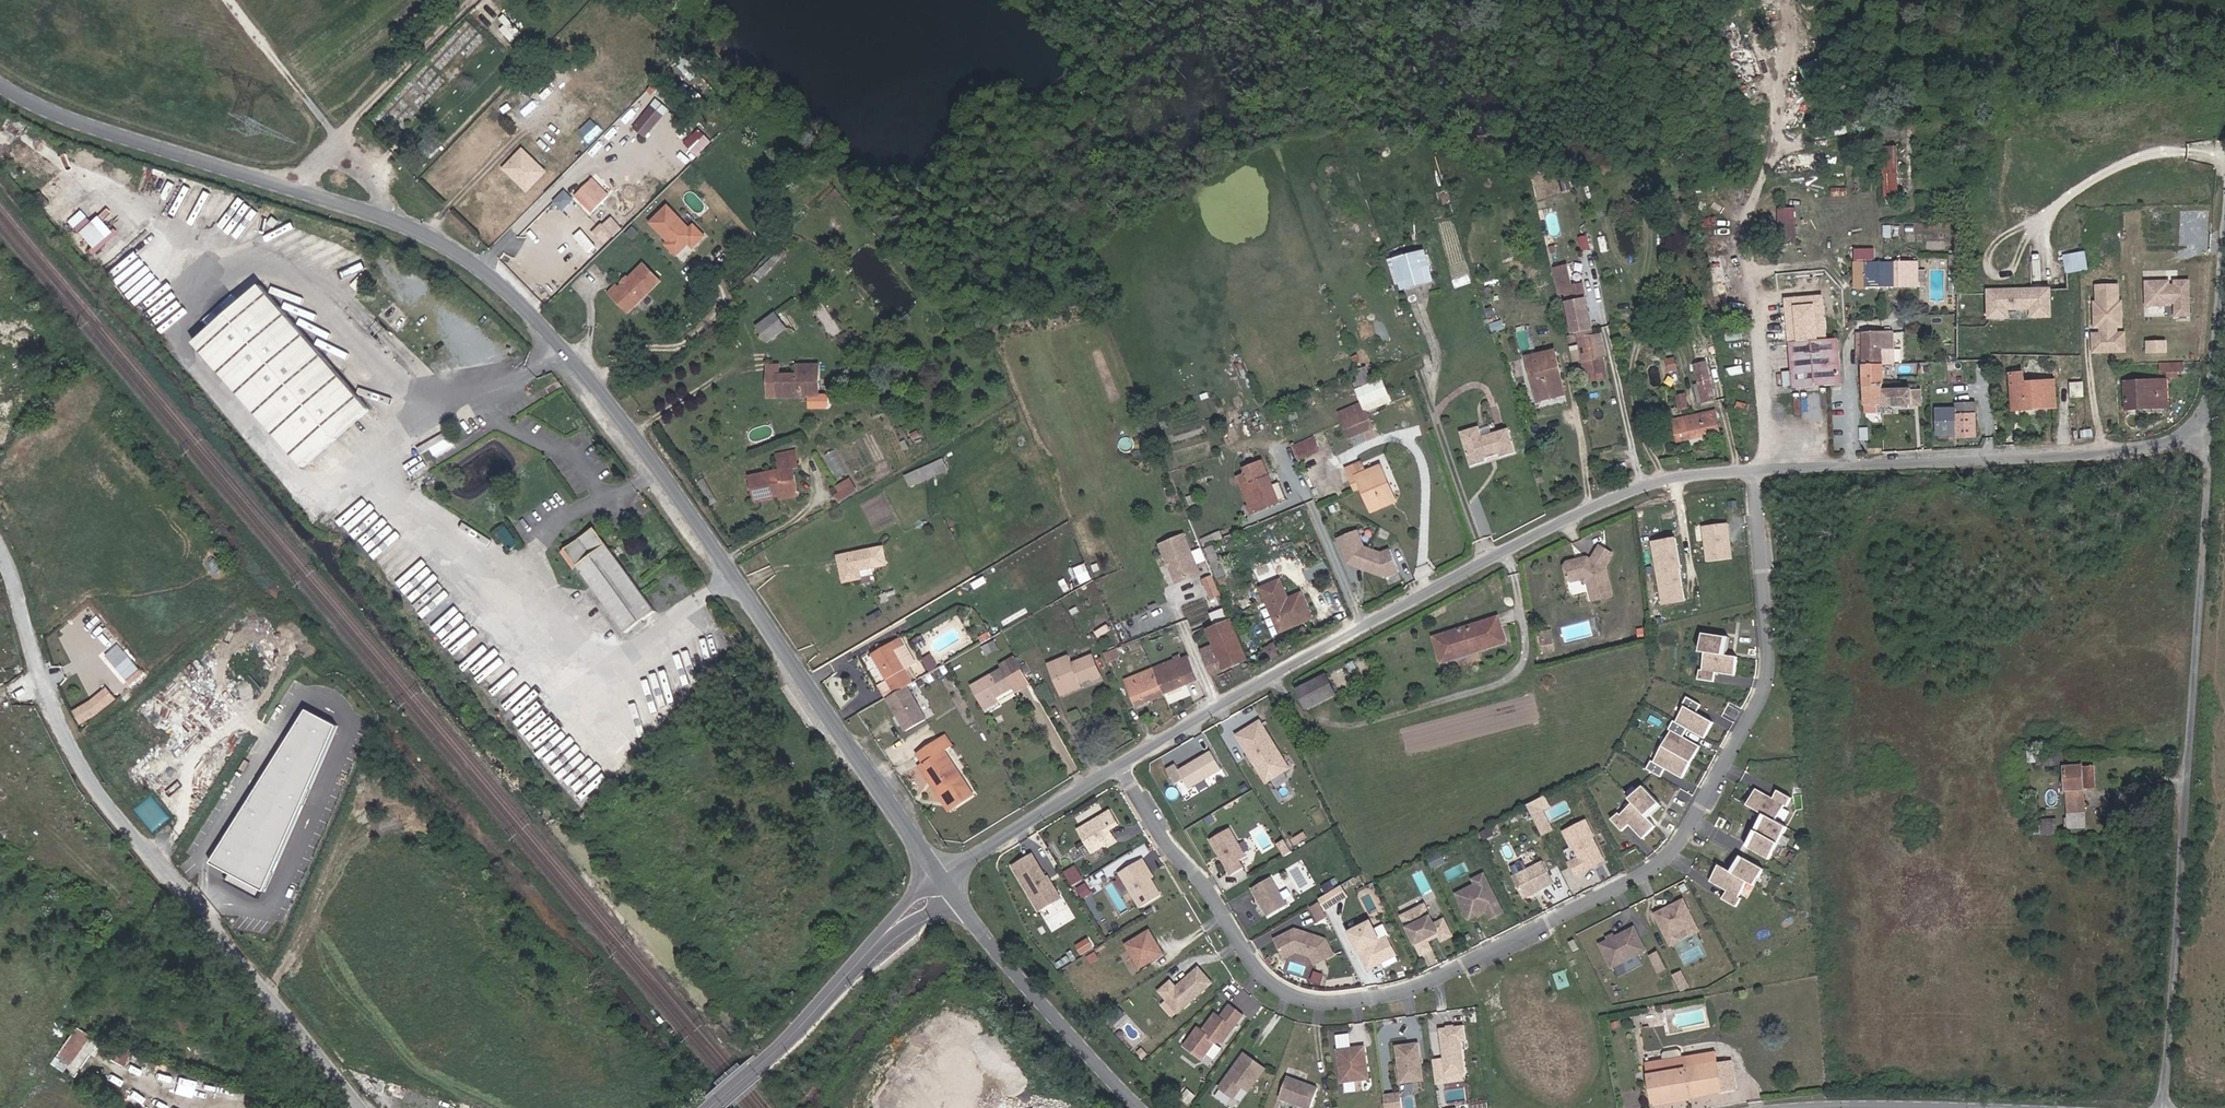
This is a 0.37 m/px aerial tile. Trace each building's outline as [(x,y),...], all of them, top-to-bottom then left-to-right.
[(509,47),(524,32),(489,0),(479,0),(470,10),(509,47)] [(644,138),(667,110),(656,102),(634,130),(644,138)] [(682,168),(697,154),(690,146),(675,160),(682,168)] [(1887,197),(1902,197),(1903,146),(1887,146),(1887,197)] [(506,168),(528,191),(547,173),(524,150),(506,168)] [(593,180),(578,194),(589,205),(587,207),(593,213),(609,197),(593,180)] [(1844,202),(1843,188),(1833,188),(1834,203),(1844,202)] [(553,203),(563,213),(577,200),(566,189),(553,203)] [(578,194),(576,196),(587,207),(589,205),(578,194)] [(1714,205),(1714,216),(1733,217),(1733,206),(1714,205)] [(705,237),(694,225),(690,229),(668,206),(650,223),(669,242),(666,245),(677,256),(683,250),(680,247),(687,241),(689,244),(694,248),(705,237)] [(66,221),(94,250),(107,238),(79,208),(66,221)] [(1574,215),(1573,209),(1564,212),(1566,218),(1574,215)] [(606,244),(625,227),(613,215),(595,232),(606,244)] [(1797,244),(1796,219),(1779,220),(1780,244),(1797,244)] [(632,239),(638,232),(632,226),(625,233),(632,239)] [(683,250),(689,244),(687,241),(680,247),(683,250)] [(1433,282),(1424,251),(1394,259),(1403,290),(1433,282)] [(2091,269),(2088,252),(2067,256),(2070,273),(2091,269)] [(1880,287),(1880,262),(1866,262),(1866,287),(1880,287)] [(1895,287),(1895,262),(1880,262),(1880,287),(1895,287)] [(619,285),(611,292),(630,313),(664,282),(648,264),(631,279),(632,281),(630,283),(627,283),(622,288),(619,285)] [(1592,329),(1583,284),(1572,286),(1567,266),(1554,269),(1560,295),(1568,294),(1576,332),(1577,332),(1592,329)] [(359,293),(370,282),(363,275),(352,286),(359,293)] [(2172,281),(2148,281),(2149,305),(2173,305),(2172,303),(2178,302),(2178,316),(2193,315),(2192,280),(2177,280),(2177,285),(2172,285),(2172,281)] [(370,409),(261,285),(195,344),(303,468),(370,409)] [(2125,326),(2124,302),(2121,302),(2121,286),(2100,286),(2100,303),(2098,303),(2098,327),(2104,327),(2104,334),(2096,334),(2097,352),(2128,351),(2127,333),(2125,333),(2119,333),(2119,327),(2125,326)] [(2053,316),(2052,289),(1991,291),(1991,318),(2010,317),(2010,309),(2034,308),(2034,317),(2053,316)] [(1826,341),(1823,297),(1786,300),(1790,344),(1826,341)] [(400,311),(392,302),(388,306),(396,314),(400,311)] [(787,329),(776,313),(757,327),(768,342),(787,329)] [(1592,329),(1577,332),(1585,374),(1605,370),(1603,357),(1606,356),(1602,336),(1593,338),(1592,329)] [(1895,364),(1893,332),(1863,332),(1863,365),(1883,364),(1895,364)] [(2171,352),(2171,339),(2149,339),(2149,352),(2171,352)] [(1838,340),(1826,341),(1790,344),(1794,387),(1842,383),(1838,340)] [(1565,395),(1556,350),(1527,357),(1537,401),(1565,395)] [(1676,358),(1667,359),(1668,370),(1678,368),(1676,358)] [(1981,371),(1981,362),(1961,362),(1961,371),(1981,371)] [(2185,371),(2184,362),(2160,363),(2160,371),(2167,371),(2178,371),(2185,371)] [(1716,400),(1707,363),(1695,365),(1703,403),(1716,400)] [(1884,385),(1883,364),(1863,365),(1863,386),(1882,385),(1884,385)] [(820,397),(819,365),(798,365),(798,375),(780,375),(768,375),(768,398),(820,397)] [(780,375),(780,366),(768,366),(768,375),(780,375)] [(1372,383),(1366,367),(1355,372),(1361,388),(1372,383)] [(1605,370),(1585,374),(1587,382),(1607,378),(1605,370)] [(2056,407),(2055,381),(2024,383),(2023,374),(2011,375),(2013,410),(2056,407)] [(1676,375),(1670,376),(1671,383),(1678,382),(1676,375)] [(1357,390),(1363,403),(1388,393),(1383,379),(1372,383),(1361,388),(1357,390)] [(2168,407),(2167,380),(2125,383),(2126,409),(2168,407)] [(2086,381),(2073,382),(2074,396),(2087,395),(2086,381)] [(1882,390),(1882,385),(1863,386),(1865,412),(1883,412),(1883,406),(1882,390)] [(1912,405),(1912,390),(1882,390),(1883,406),(1912,405)] [(1687,407),(1685,396),(1677,398),(1680,409),(1687,407)] [(1344,422),(1367,413),(1363,403),(1340,413),(1344,422)] [(1976,437),(1975,403),(1956,404),(1957,437),(1976,437)] [(1956,409),(1937,410),(1938,434),(1957,434),(1956,409)] [(1720,433),(1715,411),(1673,421),(1678,442),(1720,433)] [(1373,428),(1367,413),(1344,422),(1350,437),(1373,428)] [(1516,453),(1508,428),(1482,436),(1479,426),(1461,432),(1471,466),(1486,461),(1485,458),(1500,454),(1501,457),(1516,453)] [(1300,460),(1319,451),(1315,442),(1296,450),(1300,460)] [(798,492),(793,469),(798,468),(795,451),(777,454),(780,470),(750,476),(755,501),(780,496),(798,492)] [(1375,466),(1387,461),(1384,454),(1372,459),(1375,466)] [(946,458),(906,473),(911,485),(951,470),(946,458)] [(1279,502),(1262,462),(1245,469),(1247,473),(1238,477),(1253,513),(1279,502)] [(1395,501),(1381,466),(1365,473),(1361,463),(1348,469),(1352,479),(1357,476),(1362,487),(1372,511),(1395,501)] [(1616,471),(1614,465),(1601,468),(1605,483),(1614,480),(1611,473),(1616,471)] [(1362,487),(1357,476),(1352,479),(1356,489),(1362,487)] [(851,480),(833,490),(840,502),(857,491),(851,480)] [(1331,515),(1341,511),(1337,503),(1328,507),(1331,515)] [(1705,524),(1707,560),(1735,559),(1733,522),(1705,524)] [(509,526),(500,531),(511,548),(520,542),(509,526)] [(656,611),(595,527),(565,549),(626,633),(656,611)] [(1376,536),(1385,541),(1390,533),(1381,528),(1376,536)] [(1360,531),(1339,539),(1350,564),(1385,578),(1399,572),(1391,550),(1382,554),(1366,547),(1360,531)] [(1185,536),(1162,546),(1169,563),(1172,562),(1174,566),(1171,567),(1178,584),(1201,574),(1185,536)] [(1678,536),(1654,540),(1665,605),(1689,601),(1678,536)] [(1219,578),(1229,574),(1217,543),(1206,548),(1219,578)] [(1612,596),(1606,569),(1604,568),(1612,554),(1600,546),(1591,560),(1587,557),(1568,562),(1565,566),(1568,579),(1572,581),(1580,579),(1581,579),(1589,584),(1593,600),(1612,596)] [(882,547),(838,556),(844,582),(861,578),(861,576),(860,570),(886,565),(882,547)] [(1091,579),(1085,564),(1075,569),(1081,583),(1091,579)] [(1215,574),(1204,578),(1212,599),(1222,595),(1215,574)] [(1235,596),(1227,577),(1219,580),(1226,599),(1235,596)] [(1311,618),(1301,594),(1288,599),(1280,581),(1262,588),(1280,631),(1311,618)] [(1506,642),(1498,617),(1434,637),(1442,662),(1506,642)] [(1240,638),(1232,618),(1206,629),(1212,645),(1214,649),(1240,638)] [(1647,636),(1645,625),(1636,626),(1638,637),(1647,636)] [(1553,631),(1542,633),(1545,651),(1556,649),(1553,631)] [(1699,671),(1698,681),(1714,683),(1715,674),(1735,677),(1737,658),(1723,656),(1725,638),(1702,635),(1699,653),(1705,654),(1702,671),(1699,671)] [(905,669),(917,663),(902,638),(873,656),(894,693),(907,685),(913,682),(905,669)] [(1250,660),(1240,638),(1214,649),(1217,657),(1223,671),(1250,660)] [(999,649),(994,640),(981,647),(986,656),(999,649)] [(1272,658),(1281,654),(1275,642),(1267,646),(1272,658)] [(1214,649),(1212,645),(1200,649),(1211,675),(1212,676),(1223,672),(1223,671),(1217,657),(1214,649)] [(1119,657),(1116,649),(1104,654),(1107,662),(1119,657)] [(1101,677),(1092,655),(1071,664),(1068,656),(1049,664),(1052,672),(1056,670),(1064,689),(1079,683),(1092,678),(1093,680),(1101,677)] [(1188,679),(1179,656),(1175,657),(1176,659),(1153,669),(1164,695),(1185,686),(1183,681),(1188,679)] [(1015,692),(1031,684),(1015,657),(1000,665),(1002,669),(971,686),(986,712),(1000,704),(996,697),(1013,688),(1015,692)] [(1164,695),(1153,669),(1126,680),(1137,706),(1164,695)] [(1064,689),(1056,670),(1052,672),(1062,695),(1081,687),(1079,683),(1064,689)] [(1336,694),(1326,675),(1297,689),(1307,709),(1336,694)] [(907,685),(887,697),(906,730),(926,719),(907,685)] [(1646,770),(1660,778),(1665,770),(1682,779),(1700,747),(1682,737),(1687,729),(1705,739),(1713,723),(1696,714),(1701,705),(1687,697),(1682,706),(1684,708),(1676,723),(1673,722),(1668,730),(1671,732),(1653,763),(1651,761),(1646,770)] [(93,699),(76,710),(84,723),(102,713),(93,699)] [(309,709),(212,861),(267,890),(339,726),(309,709)] [(1260,721),(1238,735),(1266,782),(1289,768),(1260,721)] [(973,795),(945,751),(952,746),(946,737),(919,755),(925,763),(954,808),(973,795)] [(1189,789),(1222,769),(1212,751),(1179,771),(1176,766),(1168,771),(1176,785),(1184,780),(1189,789)] [(954,808),(925,763),(920,767),(949,810),(954,808)] [(2096,788),(2095,766),(2082,767),(2066,768),(2067,789),(2069,827),(2085,826),(2084,813),(2083,789),(2096,788)] [(1646,815),(1659,803),(1643,786),(1629,799),(1633,802),(1620,815),(1618,813),(1611,819),(1622,831),(1629,825),(1642,839),(1656,826),(1648,818),(1646,815)] [(1749,848),(1769,860),(1787,828),(1776,821),(1784,806),(1787,807),(1792,798),(1778,790),(1773,799),(1756,790),(1747,805),(1764,814),(1767,816),(1749,848)] [(155,815),(162,823),(169,816),(152,795),(137,808),(147,821),(155,815)] [(1550,807),(1544,796),(1527,805),(1532,815),(1542,810),(1550,807)] [(1659,803),(1646,815),(1648,818),(1661,805),(1659,803)] [(1551,817),(1559,813),(1556,805),(1547,809),(1551,817)] [(1116,839),(1110,830),(1119,824),(1111,810),(1078,830),(1092,853),(1116,839)] [(1547,820),(1542,810),(1532,815),(1535,820),(1540,818),(1542,822),(1547,820)] [(1749,848),(1767,816),(1764,814),(1746,846),(1749,848)] [(1587,821),(1565,832),(1572,847),(1574,846),(1580,858),(1570,863),(1575,875),(1601,862),(1596,854),(1600,852),(1592,837),(1594,836),(1587,821)] [(1262,851),(1274,844),(1262,824),(1250,831),(1262,851)] [(1482,841),(1492,836),(1487,826),(1477,831),(1482,841)] [(1230,828),(1210,840),(1231,875),(1244,868),(1240,861),(1247,856),(1230,828)] [(1289,851),(1284,843),(1277,848),(1282,855),(1289,851)] [(1446,861),(1441,852),(1428,859),(1432,868),(1446,861)] [(1057,891),(1050,879),(1048,880),(1046,877),(1032,854),(1013,866),(1040,911),(1054,902),(1049,895),(1057,891)] [(1734,874),(1743,858),(1740,856),(1731,873),(1734,874)] [(1719,866),(1710,881),(1727,891),(1722,899),(1736,907),(1741,899),(1739,897),(1747,882),(1755,886),(1764,869),(1743,858),(1734,874),(1731,873),(1719,866)] [(1151,878),(1153,877),(1142,859),(1140,860),(1151,878)] [(1140,860),(1120,873),(1128,886),(1141,908),(1161,895),(1140,860)] [(1554,883),(1544,862),(1526,871),(1522,862),(1510,868),(1514,877),(1513,877),(1523,898),(1554,883)] [(1082,879),(1075,867),(1066,873),(1073,884),(1082,879)] [(1128,886),(1120,873),(1115,875),(1117,879),(1115,881),(1120,890),(1128,886)] [(1476,913),(1479,912),(1481,914),(1486,911),(1491,920),(1504,913),(1484,874),(1473,880),(1475,884),(1464,890),(1467,896),(1459,900),(1469,920),(1477,916),(1476,913)] [(1288,905),(1271,877),(1251,889),(1268,917),(1288,905)] [(1334,890),(1329,882),(1322,886),(1327,894),(1334,890)] [(1091,892),(1086,884),(1077,889),(1082,898),(1091,892)] [(1325,908),(1346,896),(1340,886),(1334,890),(1327,894),(1319,899),(1325,908)] [(1467,896),(1464,890),(1456,894),(1459,900),(1467,896)] [(1054,902),(1062,898),(1057,891),(1049,895),(1054,902)] [(1683,900),(1655,914),(1671,945),(1681,940),(1677,932),(1686,928),(1690,935),(1699,931),(1683,900)] [(1327,916),(1318,901),(1309,906),(1318,921),(1327,916)] [(1425,905),(1403,916),(1422,954),(1432,949),(1428,940),(1431,939),(1430,936),(1438,932),(1439,934),(1442,940),(1452,935),(1444,919),(1435,924),(1425,905)] [(1371,922),(1350,933),(1368,967),(1379,961),(1382,962),(1396,955),(1387,938),(1381,941),(1371,922)] [(1295,927),(1276,939),(1286,956),(1298,948),(1311,956),(1316,965),(1334,955),(1327,940),(1295,927)] [(1646,950),(1635,927),(1602,944),(1613,966),(1623,961),(1628,971),(1644,963),(1639,954),(1646,950)] [(1164,954),(1149,930),(1125,945),(1140,969),(1164,954)] [(1574,951),(1579,948),(1575,939),(1569,942),(1574,951)] [(1659,972),(1668,968),(1661,950),(1652,954),(1659,972)] [(1099,959),(1095,952),(1087,957),(1091,964),(1099,959)] [(1171,981),(1159,991),(1179,1013),(1213,983),(1199,968),(1183,982),(1185,984),(1179,990),(1177,987),(1171,981)] [(1313,980),(1322,983),(1325,973),(1316,970),(1313,980)] [(1674,976),(1681,990),(1688,986),(1684,979),(1681,981),(1678,975),(1674,976)] [(1185,984),(1183,982),(1177,987),(1179,990),(1185,984)] [(1203,1030),(1198,1027),(1184,1046),(1203,1060),(1215,1043),(1225,1041),(1244,1015),(1230,1004),(1219,1019),(1214,1015),(1203,1030)] [(1460,1041),(1465,1040),(1463,1025),(1438,1029),(1445,1074),(1464,1071),(1460,1041)] [(67,1062),(85,1036),(74,1028),(50,1063),(59,1069),(65,1061),(67,1062)] [(1223,1049),(1215,1043),(1207,1054),(1215,1059),(1223,1049)] [(1423,1080),(1418,1043),(1396,1047),(1401,1083),(1423,1080)] [(1369,1078),(1365,1047),(1339,1050),(1343,1082),(1369,1078)] [(121,1048),(116,1060),(123,1063),(128,1051),(121,1048)] [(1682,1058),(1681,1051),(1678,1050),(1665,1052),(1663,1054),(1664,1061),(1682,1058)] [(1717,1052),(1709,1053),(1710,1064),(1717,1063),(1720,1063),(1717,1052)] [(1267,1070),(1245,1053),(1234,1068),(1236,1069),(1233,1073),(1232,1072),(1220,1087),(1234,1098),(1244,1085),(1251,1091),(1267,1070)] [(1721,1091),(1717,1063),(1710,1064),(1709,1053),(1682,1058),(1664,1061),(1647,1063),(1654,1102),(1690,1096),(1690,1097),(1721,1091)] [(1736,1089),(1732,1061),(1720,1063),(1717,1063),(1721,1091),(1736,1089)] [(1287,1077),(1279,1098),(1306,1107),(1311,1107),(1318,1088),(1287,1077)] [(1179,1098),(1188,1104),(1195,1095),(1186,1089),(1179,1098)] [(1401,1092),(1384,1094),(1386,1107),(1403,1107),(1401,1092)]
